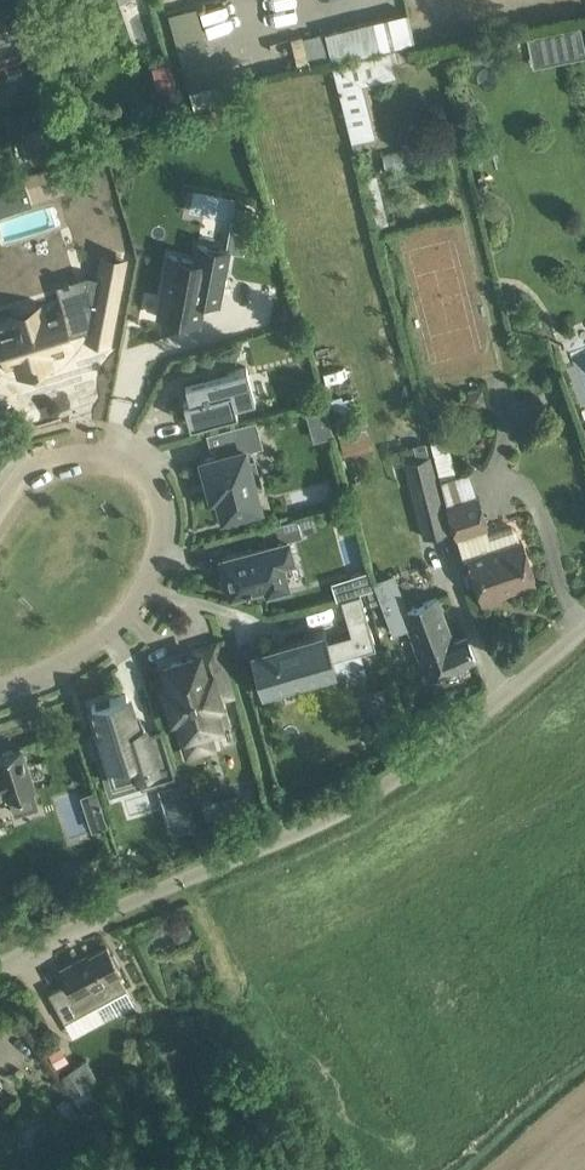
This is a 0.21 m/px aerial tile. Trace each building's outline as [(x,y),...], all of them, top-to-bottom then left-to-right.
[(33,32),(24,0),(0,0),(0,65),(25,58),(19,36),(33,32)] [(172,36),(195,31),(189,7),(166,13),(172,36)] [(332,62),(415,42),(408,13),(325,32),(332,62)] [(525,34),(528,63),(583,57),(579,27),(525,34)] [(386,50),(329,63),(348,138),(373,133),(361,88),(360,81),(392,74),(386,50)] [(24,135),(7,139),(14,165),(70,151),(58,102),(18,112),(24,135)] [(169,253),(157,315),(198,323),(203,300),(206,301),(207,295),(219,298),(218,303),(219,303),(229,250),(197,243),(194,258),(169,253)] [(71,334),(86,328),(83,341),(111,345),(126,256),(99,252),(95,274),(88,272),(82,305),(63,311),(61,303),(55,305),(56,311),(46,314),(42,302),(0,315),(0,363),(4,362),(6,368),(13,366),(16,376),(54,365),(51,354),(55,352),(54,349),(64,346),(64,349),(75,346),(71,334)] [(228,405),(235,403),(251,399),(245,376),(249,375),(246,366),(185,383),(189,399),(183,401),(189,424),(230,413),(228,405)] [(482,387),(466,391),(469,402),(477,406),(486,404),(482,387)] [(222,516),(260,506),(254,484),(260,483),(253,460),(248,462),(244,449),(261,445),(254,420),(208,432),(214,456),(201,459),(211,497),(217,495),(222,516)] [(364,425),(335,433),(340,452),(369,445),(364,425)] [(430,455),(403,462),(422,538),(449,531),(430,455)] [(487,533),(485,525),(487,525),(478,497),(449,505),(464,556),(467,555),(481,598),(534,582),(521,539),(519,539),(516,528),(511,526),(487,533)] [(221,557),(226,573),(221,575),(226,591),(230,590),(231,593),(266,584),(268,590),(287,585),(281,561),(292,558),(287,539),(302,535),(297,518),(262,527),(266,544),(221,557)] [(369,590),(365,575),(355,578),(359,592),(369,590)] [(406,627),(418,657),(428,680),(475,660),(466,639),(455,643),(435,597),(387,617),(394,632),(406,627)] [(324,629),(254,649),(249,650),(256,672),(262,693),(280,688),(280,686),(334,671),(331,661),(375,648),(366,616),(347,622),(351,634),(327,641),(324,629)] [(205,674),(199,654),(162,665),(169,685),(163,687),(172,717),(178,715),(184,736),(227,722),(216,689),(229,685),(225,670),(212,675),(211,672),(205,674)] [(141,786),(175,775),(160,729),(146,733),(144,724),(136,727),(126,694),(91,705),(114,779),(137,772),(141,786)] [(25,766),(19,747),(0,753),(0,793),(6,791),(8,796),(9,796),(15,813),(36,806),(31,789),(32,789),(25,766)] [(233,793),(201,803),(206,819),(238,808),(233,793)] [(184,814),(167,819),(172,836),(189,831),(184,814)] [(105,817),(89,822),(92,831),(108,826),(105,817)] [(67,982),(48,992),(59,1014),(64,1022),(95,1005),(103,1020),(134,1004),(126,989),(118,974),(121,973),(118,968),(106,947),(77,962),(76,960),(60,969),(67,982)] [(67,1062),(66,1059),(60,1047),(48,1053),(56,1068),(67,1062)] [(73,1068),(58,1077),(73,1097),(88,1116),(101,1106),(73,1068)] [(84,1117),(68,1097),(53,1108),(69,1128),(84,1117)] [(50,1158),(70,1140),(54,1123),(34,1141),(50,1158)]
